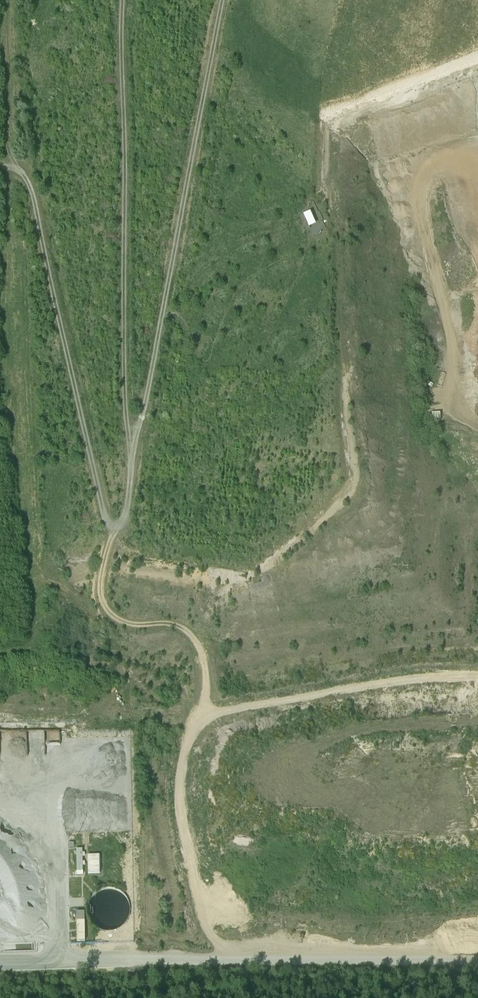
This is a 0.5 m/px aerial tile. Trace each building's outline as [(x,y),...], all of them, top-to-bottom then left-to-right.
[(29,851),(38,859),(46,849),(38,842),(29,851)] [(103,853),(89,854),(90,873),(104,872),(103,853)] [(6,866),(17,873),(18,872),(22,875),(25,870),(24,870),(27,866),(14,856),(6,866)] [(28,892),(24,896),(29,901),(50,878),(42,870),(25,889),(28,892)] [(88,909),(78,909),(79,939),(89,939),(88,909)]
